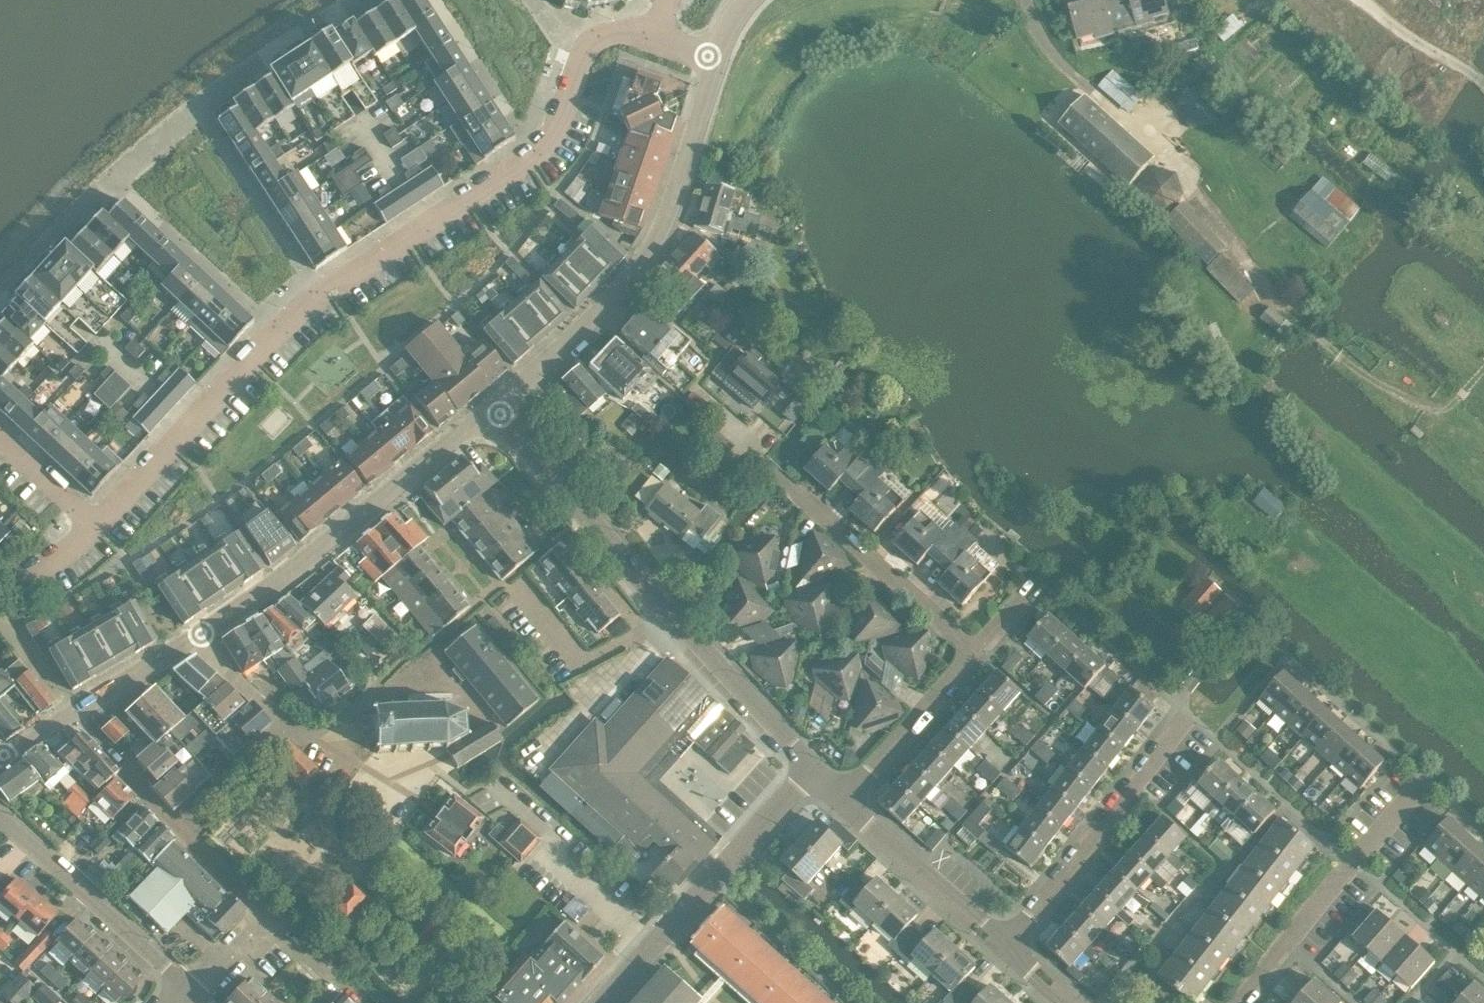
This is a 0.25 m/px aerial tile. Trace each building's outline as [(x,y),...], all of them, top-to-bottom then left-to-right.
[(415,31),(415,30),(397,2),(398,2),(397,0),(391,0),(375,11),(396,43),(415,31)] [(415,31),(423,44),(443,31),(423,0),(401,0),(398,2),(397,2),(415,30),(415,31)] [(585,10),(615,5),(621,0),(558,0),(585,10)] [(1098,38),(1126,31),(1119,6),(1118,0),(1069,0),(1078,37),(1096,32),(1098,38)] [(1126,31),(1130,30),(1132,35),(1177,23),(1171,0),(1131,0),(1132,3),(1120,6),(1119,0),(1118,0),(1119,6),(1126,31)] [(372,52),(371,53),(374,57),(396,43),(375,11),(355,24),(354,24),(372,52)] [(351,63),(350,64),(351,66),(371,53),(372,52),(354,24),(355,24),(352,19),(332,32),(331,33),(351,63)] [(331,76),(350,64),(351,63),(331,33),(332,32),(330,29),(309,43),(331,76)] [(423,44),(444,77),(464,64),(443,31),(423,44)] [(289,56),(311,89),(331,76),(309,43),(289,56)] [(291,103),(291,102),(311,89),(289,56),(268,69),(272,75),(291,103)] [(434,83),(447,103),(477,83),(464,64),(444,77),(434,83)] [(1113,70),(1100,85),(1130,112),(1144,97),(1113,70)] [(627,134),(599,216),(611,221),(610,224),(620,231),(636,237),(640,230),(678,120),(664,115),(659,118),(650,99),(656,96),(661,82),(636,73),(632,84),(621,80),(610,112),(617,114),(627,134)] [(252,88),(273,121),(294,106),(291,102),(291,103),(272,75),(252,88)] [(382,89),(386,96),(397,89),(392,83),(382,89)] [(477,83),(447,103),(459,121),(489,101),(477,83)] [(1181,83),(1168,99),(1176,107),(1189,129),(1216,123),(1219,98),(1195,86),(1190,90),(1181,83)] [(253,133),(254,133),(273,121),(252,88),(231,101),(236,108),(236,107),(253,133)] [(1085,95),(1059,124),(1083,146),(1074,156),(1087,167),(1096,157),(1129,187),(1155,158),(1085,95)] [(396,96),(386,103),(392,112),(402,105),(396,96)] [(489,101),(459,121),(471,140),(501,120),(489,101)] [(217,120),(244,161),(264,148),(254,133),(253,133),(236,107),(236,108),(217,120)] [(501,120),(471,140),(483,159),(513,139),(501,120)] [(393,128),(383,135),(387,142),(398,135),(393,128)] [(398,135),(387,142),(392,148),(402,142),(398,135)] [(333,138),(323,145),(328,154),(339,147),(333,138)] [(264,148),(244,161),(265,193),(296,174),(284,156),(273,162),(264,148)] [(353,155),(357,161),(368,155),(363,148),(353,155)] [(357,161),(331,178),(344,197),(364,184),(356,172),(362,168),(372,161),(368,155),(357,161)] [(418,166),(405,175),(409,181),(420,174),(422,173),(418,166)] [(420,174),(432,194),(444,186),(431,167),(422,173),(420,174)] [(1145,206),(1167,211),(1184,195),(1177,173),(1154,167),(1139,185),(1145,206)] [(265,193),(278,213),(309,194),(296,174),(265,193)] [(420,174),(409,181),(421,201),(432,194),(420,174)] [(1310,194),(1309,193),(1290,217),(1328,249),(1348,225),(1361,209),(1323,178),(1310,194)] [(388,185),(378,192),(382,199),(384,197),(392,192),(388,185)] [(704,185),(698,206),(725,214),(728,206),(737,208),(740,195),(704,185)] [(392,192),(384,197),(397,217),(408,210),(396,190),(392,192)] [(309,194),(278,213),(290,232),(321,212),(309,194)] [(382,199),(373,204),(386,224),(397,217),(384,197),(382,199)] [(559,199),(554,207),(553,207),(560,212),(566,205),(559,199)] [(129,238),(128,239),(141,251),(157,234),(121,200),(106,216),(106,217),(129,238)] [(566,205),(560,212),(566,217),(572,210),(566,205)] [(719,235),(725,214),(698,206),(692,227),(719,235)] [(572,210),(566,217),(573,222),(579,215),(572,210)] [(759,226),(759,225),(776,230),(779,221),(746,210),(742,221),(759,226)] [(113,255),(128,239),(129,238),(106,217),(106,216),(101,211),(84,229),(113,255)] [(321,212),(290,232),(302,250),(333,230),(321,212)] [(546,265),(550,269),(542,277),(574,309),(607,274),(608,275),(625,257),(592,224),(591,225),(587,221),(579,230),(583,234),(574,242),(575,243),(559,260),(555,256),(546,265)] [(756,237),(770,241),(774,230),(760,226),(756,237)] [(68,246),(68,247),(92,270),(91,271),(95,274),(96,273),(105,281),(120,264),(112,256),(113,255),(84,229),(68,246)] [(315,270),(346,250),(333,230),(302,250),(315,270)] [(692,233),(680,245),(703,265),(704,265),(711,270),(721,259),(714,253),(692,233)] [(147,268),(164,284),(186,260),(157,234),(141,251),(153,262),(147,268)] [(1211,264),(1208,268),(1243,303),(1256,290),(1221,255),(1224,252),(1208,235),(1195,247),(1211,264)] [(76,288),(91,271),(92,270),(67,247),(68,246),(63,242),(46,260),(76,288)] [(669,257),(692,278),(703,265),(680,245),(669,257)] [(504,263),(510,269),(517,263),(511,257),(504,263)] [(679,292),(692,278),(669,257),(656,272),(679,292)] [(30,278),(60,305),(76,288),(46,260),(30,278)] [(186,260),(164,284),(161,287),(179,303),(203,276),(186,260)] [(517,263),(510,269),(516,275),(523,269),(517,263)] [(523,269),(516,275),(522,281),(528,274),(523,269)] [(203,276),(179,303),(195,318),(219,291),(203,276)] [(43,323),(44,322),(60,305),(30,278),(13,296),(16,299),(16,298),(43,323)] [(479,325),(483,330),(513,365),(532,349),(531,349),(567,317),(537,282),(528,290),(525,286),(516,294),(519,298),(511,306),(507,301),(497,310),(501,314),(493,322),(488,316),(479,325)] [(195,318),(188,325),(204,340),(211,333),(236,306),(219,291),(195,318)] [(669,307),(679,317),(689,307),(679,297),(669,307)] [(29,341),(46,324),(44,322),(43,323),(16,298),(16,299),(0,316),(0,317),(3,320),(4,319),(28,342),(29,341)] [(211,333),(204,340),(222,356),(228,349),(253,322),(236,306),(211,333)] [(1295,328),(1270,307),(1261,319),(1285,340),(1295,328)] [(128,308),(119,317),(128,325),(136,316),(128,308)] [(667,333),(639,309),(618,333),(619,334),(645,356),(642,360),(660,376),(688,344),(670,329),(667,333)] [(458,326),(465,321),(458,312),(451,318),(458,326)] [(16,364),(33,345),(29,341),(28,342),(4,319),(3,320),(0,323),(0,349),(16,364)] [(713,331),(722,339),(727,332),(719,324),(713,331)] [(415,362),(434,384),(458,412),(487,388),(464,360),(464,359),(437,325),(406,351),(408,353),(415,361),(415,362)] [(133,340),(124,349),(130,354),(138,346),(133,340)] [(655,381),(613,341),(612,340),(586,367),(621,401),(630,392),(633,396),(637,392),(641,396),(655,381)] [(464,360),(487,388),(507,372),(483,343),(464,359),(464,360)] [(138,346),(130,354),(136,360),(144,351),(138,346)] [(711,371),(709,373),(722,384),(751,409),(759,400),(760,398),(761,399),(762,401),(776,384),(741,355),(741,356),(731,347),(718,362),(711,371)] [(1,380),(16,364),(0,349),(0,381),(1,380)] [(408,353),(403,357),(410,365),(415,361),(408,353)] [(63,358),(55,367),(61,372),(69,363),(63,358)] [(68,373),(75,380),(75,379),(84,371),(77,364),(76,364),(68,373)] [(395,364),(389,369),(396,377),(401,372),(395,364)] [(100,375),(106,381),(114,372),(108,366),(100,375)] [(170,378),(187,394),(196,384),(179,368),(172,376),(170,378)] [(602,397),(577,368),(550,391),(575,420),(602,397)] [(166,370),(157,379),(163,385),(170,378),(172,376),(166,370)] [(106,381),(93,395),(109,410),(130,387),(114,372),(106,381)] [(163,385),(161,388),(178,404),(187,394),(170,378),(163,385)] [(12,391),(1,380),(0,381),(0,403),(12,391)] [(366,388),(373,396),(381,390),(374,382),(366,388)] [(438,429),(458,412),(434,384),(414,400),(438,429)] [(172,410),(178,404),(161,388),(155,394),(149,399),(167,416),(172,410)] [(367,402),(373,396),(366,388),(360,393),(367,402)] [(24,435),(41,417),(12,391),(0,403),(0,412),(24,435)] [(697,409),(706,417),(713,408),(693,391),(684,401),(695,411),(697,409)] [(141,397),(132,406),(138,411),(140,409),(149,399),(143,394),(141,397)] [(402,397),(385,411),(393,419),(415,447),(432,433),(409,406),(402,397)] [(158,425),(167,416),(149,399),(140,409),(158,425)] [(650,415),(637,403),(630,410),(630,411),(643,423),(650,415)] [(41,417),(24,435),(42,451),(66,424),(49,408),(41,417)] [(335,414),(341,423),(349,416),(342,408),(335,414)] [(131,419),(149,435),(158,425),(140,409),(138,411),(131,419)] [(385,411),(370,423),(377,432),(377,433),(399,460),(415,447),(393,419),(385,411)] [(326,436),(335,428),(341,423),(335,414),(319,427),(326,436)] [(631,414),(620,425),(632,436),(643,425),(631,414)] [(66,424),(42,451),(58,466),(83,439),(66,424)] [(361,446),(383,473),(399,460),(377,433),(361,446)] [(299,444),(306,452),(313,447),(306,438),(299,444)] [(83,439),(58,466),(74,480),(99,454),(83,439)] [(840,483),(850,491),(879,459),(868,450),(858,460),(834,439),(806,472),(830,494),(840,483)] [(299,458),(306,452),(299,444),(292,450),(299,458)] [(368,486),(383,473),(361,446),(345,459),(368,486)] [(99,454),(74,480),(92,497),(116,470),(115,469),(121,462),(105,447),(99,454)] [(479,465),(473,471),(461,457),(441,473),(468,506),(487,490),(494,484),(479,465)] [(890,469),(879,459),(850,491),(860,500),(850,512),(875,534),(904,501),(880,481),(890,469)] [(325,476),(347,503),(364,489),(341,463),(325,476)] [(267,470),(274,479),(281,472),(274,464),(267,470)] [(660,465),(653,473),(662,481),(669,473),(660,465)] [(268,484),(274,479),(267,470),(261,475),(268,484)] [(450,520),(468,506),(441,473),(422,488),(434,503),(428,508),(431,512),(433,515),(443,526),(450,520)] [(308,489),(331,517),(347,503),(325,476),(308,489)] [(650,477),(634,497),(648,508),(645,511),(648,514),(649,515),(648,517),(658,525),(660,523),(680,539),(686,530),(700,541),(705,534),(710,529),(718,520),(720,517),(705,505),(698,514),(663,488),(650,477)] [(293,502),(316,530),(318,528),(317,528),(331,517),(308,489),(293,502)] [(467,541),(504,510),(487,490),(468,506),(450,520),(467,541)] [(1265,492),(1256,503),(1275,519),(1284,508),(1265,492)] [(224,503),(269,567),(294,547),(257,504),(242,514),(231,498),(224,503)] [(300,543),(316,530),(293,502),(277,515),(300,543)] [(483,561),(520,531),(504,510),(467,541),(483,561)] [(410,522),(404,528),(392,513),(374,529),(401,561),(418,547),(425,541),(416,530),(413,526),(410,522)] [(928,555),(938,564),(966,533),(955,524),(946,534),(922,513),(893,545),(918,567),(928,555)] [(1,541),(9,532),(10,531),(0,522),(0,542),(1,541)] [(381,578),(401,561),(374,529),(353,545),(365,559),(359,565),(365,573),(374,583),(381,578)] [(501,582),(538,551),(520,531),(483,561),(501,582)] [(159,588),(184,625),(185,626),(205,612),(204,611),(243,585),(264,571),(238,533),(228,540),(224,533),(214,541),(218,547),(217,548),(209,553),(205,547),(194,555),(198,561),(189,567),(185,561),(174,569),(178,574),(169,580),(165,574),(154,581),(140,560),(133,565),(152,593),(159,588)] [(977,543),(966,533),(938,564),(949,574),(938,586),(963,608),(992,576),(967,554),(977,543)] [(778,552),(760,537),(739,544),(734,566),(751,582),(773,574),(778,552)] [(841,552),(825,537),(802,545),(798,568),(814,583),(837,575),(841,552)] [(790,547),(785,570),(797,566),(802,543),(790,547)] [(567,598),(589,580),(559,544),(537,562),(548,575),(546,577),(554,588),(557,586),(567,598)] [(397,598),(435,567),(418,547),(401,561),(381,578),(397,598)] [(1033,567),(1022,557),(1013,567),(1025,577),(1033,567)] [(414,618),(451,587),(435,567),(397,598),(414,618)] [(330,576),(299,606),(315,621),(323,628),(352,599),(341,587),(349,579),(339,568),(330,576)] [(597,635),(619,617),(589,580),(567,598),(577,611),(575,613),(584,623),(586,621),(597,635)] [(1217,637),(1241,610),(1207,580),(1203,584),(1182,607),(1216,638),(1217,637)] [(768,600),(750,584),(729,592),(724,614),(742,631),(763,623),(768,600)] [(827,624),(827,622),(839,624),(841,608),(831,606),(832,601),(814,585),(793,593),(788,615),(805,631),(827,624)] [(432,639),(469,608),(451,587),(414,618),(432,639)] [(273,608),(300,633),(315,621),(299,606),(288,596),(273,608)] [(841,608),(839,624),(850,627),(849,629),(866,644),(889,636),(894,614),(876,598),(854,605),(853,611),(841,608)] [(156,643),(150,631),(134,602),(123,609),(119,602),(108,609),(111,615),(111,616),(102,621),(99,615),(88,621),(92,628),(82,634),(78,627),(67,633),(71,639),(61,645),(57,638),(47,644),(34,622),(27,626),(43,656),(50,652),(73,691),(94,679),(94,678),(134,655),(156,643)] [(273,608),(260,616),(263,620),(272,631),(286,646),(291,652),(292,653),(307,639),(300,633),(273,608)] [(259,616),(240,628),(262,662),(281,649),(286,646),(272,631),(263,620),(260,616),(259,616)] [(1028,639),(1047,656),(1068,633),(1049,616),(1028,639)] [(367,657),(380,646),(390,635),(373,617),(349,639),(367,657)] [(792,623),(770,630),(779,639),(799,630),(792,623)] [(475,627),(445,652),(456,667),(451,671),(459,680),(464,675),(506,727),(537,701),(475,627)] [(242,674),(262,662),(240,628),(221,640),(242,674)] [(931,647),(912,631),(891,638),(886,661),(903,677),(926,669),(931,647)] [(1068,633),(1047,656),(1066,672),(1086,649),(1068,633)] [(324,636),(317,644),(322,649),(323,651),(329,657),(336,650),(324,636)] [(798,656),(781,641),(759,648),(755,670),(772,686),(794,679),(798,656)] [(1086,649),(1066,672),(1085,689),(1099,673),(1115,687),(1121,680),(1086,649)] [(5,678),(22,664),(12,651),(0,661),(0,672),(5,678)] [(301,668),(310,679),(302,685),(320,706),(324,703),(332,713),(343,705),(334,694),(346,685),(328,663),(332,660),(329,657),(323,651),(322,652),(301,668)] [(1016,652),(1002,668),(1009,674),(1023,658),(1016,652)] [(863,665),(881,680),(884,664),(872,653),(868,659),(865,656),(863,665)] [(844,654),(820,661),(816,684),(833,699),(855,692),(860,669),(844,654)] [(224,685),(194,658),(173,673),(205,702),(223,686),(225,685),(224,685)] [(292,659),(277,672),(291,691),(307,679),(292,659)] [(651,679),(697,720),(713,703),(667,661),(651,679)] [(54,702),(28,671),(11,686),(13,688),(36,714),(39,712),(40,713),(42,712),(46,712),(52,708),(52,704),(54,702)] [(5,742),(22,730),(19,727),(23,724),(1,698),(13,688),(11,686),(5,678),(0,672),(0,736),(5,742)] [(998,672),(980,693),(1002,713),(1020,693),(998,672)] [(1260,701),(1275,714),(1300,686),(1285,673),(1260,701)] [(635,697),(680,739),(697,720),(651,679),(635,697)] [(1043,689),(1052,699),(1060,690),(1050,682),(1043,689)] [(137,762),(147,773),(155,782),(149,787),(172,813),(209,780),(192,760),(215,741),(231,760),(269,727),(250,706),(249,707),(245,703),(241,706),(223,686),(137,762)] [(897,702),(881,686),(857,694),(853,717),(870,733),(892,725),(897,702)] [(1300,686),(1275,714),(1289,727),(1314,699),(1300,686)] [(1036,697),(1045,706),(1052,699),(1043,689),(1036,697)] [(1131,689),(1115,710),(1139,728),(1155,708),(1131,689)] [(183,721),(155,690),(126,716),(154,747),(183,721)] [(964,710),(986,731),(1002,713),(980,693),(964,710)] [(553,770),(606,818),(640,781),(641,782),(680,739),(635,697),(603,732),(595,724),(553,770)] [(1314,699),(1289,727),(1303,739),(1329,712),(1314,699)] [(376,751),(377,755),(379,754),(379,752),(393,751),(393,754),(395,754),(395,751),(409,750),(409,753),(412,753),(412,750),(426,749),(427,752),(430,752),(429,749),(445,748),(445,752),(456,769),(483,752),(502,741),(490,723),(479,730),(469,736),(466,734),(465,714),(467,713),(466,711),(464,712),(443,704),(442,702),(440,702),(440,704),(426,705),(425,703),(423,703),(423,705),(408,707),(408,704),(406,704),(406,707),(397,707),(397,701),(391,701),(391,704),(389,705),(389,707),(376,708),(375,706),(372,706),(373,709),(370,709),(370,713),(373,712),(373,718),(362,718),(363,724),(361,724),(361,731),(362,739),(364,739),(365,744),(375,743),(376,749),(373,749),(373,752),(376,751)] [(1075,701),(1067,711),(1075,717),(1083,707),(1075,701)] [(1083,707),(1075,717),(1084,724),(1092,714),(1083,707)] [(946,730),(969,749),(986,731),(964,710),(946,730)] [(1115,710),(1100,729),(1124,749),(1139,728),(1115,710)] [(692,741),(711,758),(740,725),(726,712),(718,713),(692,741)] [(1329,712),(1303,739),(1318,752),(1343,725),(1329,712)] [(114,720),(101,732),(113,746),(127,734),(114,720)] [(1011,733),(1019,740),(1027,729),(1019,723),(1011,733)] [(740,725),(711,758),(729,775),(755,746),(741,734),(745,730),(740,725)] [(1343,725),(1318,752),(1332,765),(1356,737),(1343,725)] [(1027,729),(1019,740),(1027,746),(1035,736),(1027,729)] [(1100,729),(1084,750),(1109,767),(1124,749),(1100,729)] [(930,748),(952,769),(969,749),(946,730),(930,748)] [(56,755),(83,779),(79,784),(92,796),(97,791),(117,774),(81,732),(56,755)] [(1356,737),(1332,765),(1345,777),(1370,749),(1356,737)] [(1031,750),(1039,757),(1048,747),(1040,740),(1031,750)] [(303,789),(314,777),(319,772),(286,741),(270,758),(303,789)] [(41,744),(21,759),(45,786),(49,790),(50,791),(57,783),(65,776),(67,773),(72,769),(68,765),(63,769),(41,744)] [(1048,747),(1039,757),(1047,764),(1056,754),(1048,747)] [(913,767),(936,786),(952,769),(930,748),(913,767)] [(1370,749),(1345,777),(1359,790),(1384,762),(1370,749)] [(1084,750),(1069,769),(1093,788),(1109,767),(1084,750)] [(45,786),(21,759),(21,758),(0,772),(0,792),(9,803),(23,792),(31,800),(45,786)] [(978,770),(986,777),(995,767),(986,760),(978,770)] [(1202,787),(1215,799),(1218,802),(1238,779),(1219,762),(1199,784),(1196,782),(1185,794),(1191,799),(1202,787)] [(897,785),(919,805),(936,786),(913,767),(897,785)] [(995,767),(986,777),(993,784),(1002,774),(995,767)] [(1069,769),(1052,791),(1076,810),(1093,788),(1069,769)] [(57,783),(68,792),(75,784),(65,776),(57,783)] [(997,788),(1006,795),(1014,785),(1006,778),(997,788)] [(1218,802),(1215,799),(1204,811),(1209,816),(1220,803),(1233,815),(1236,818),(1256,795),(1238,779),(1218,802)] [(112,819),(134,797),(115,780),(93,801),(112,819)] [(640,781),(606,818),(624,834),(624,835),(625,835),(641,817),(658,833),(675,814),(678,811),(678,807),(664,795),(661,795),(658,798),(651,797),(651,792),(641,782),(640,781)] [(75,816),(83,807),(91,799),(75,784),(68,792),(72,797),(64,805),(68,808),(67,809),(75,816)] [(880,804),(902,824),(919,805),(897,785),(880,804)] [(1014,785),(1006,795),(1013,802),(1022,792),(1014,785)] [(1039,809),(1062,828),(1076,810),(1052,791),(1039,809)] [(1238,820),(1255,835),(1275,813),(1256,795),(1236,818),(1233,815),(1222,827),(1227,833),(1238,820)] [(452,796),(423,834),(454,858),(483,820),(452,796)] [(943,808),(952,815),(960,805),(952,798),(943,808)] [(984,803),(973,815),(982,822),(993,811),(984,803)] [(960,805),(952,815),(959,822),(968,812),(960,805)] [(126,842),(129,845),(123,852),(127,855),(118,863),(119,864),(158,823),(141,807),(112,838),(121,846),(126,842)] [(1039,809),(1023,829),(1047,848),(1062,828),(1039,809)] [(652,843),(668,858),(693,829),(675,814),(658,833),(641,817),(625,835),(624,835),(616,843),(636,861),(652,843)] [(1003,846),(979,826),(982,822),(973,815),(963,826),(972,834),(996,855),(1003,846)] [(1170,858),(1167,861),(1179,872),(1184,866),(1172,856),(1187,839),(1164,818),(1147,837),(1170,858)] [(519,820),(498,844),(520,864),(541,840),(519,820)] [(1425,847),(1440,860),(1464,834),(1449,820),(1425,847)] [(799,843),(825,866),(842,847),(848,852),(857,841),(834,821),(825,831),(816,823),(799,843)] [(1262,844),(1268,848),(1297,869),(1314,848),(1286,826),(1280,821),(1262,844)] [(158,823),(119,864),(124,869),(134,859),(133,858),(138,853),(147,862),(139,870),(146,877),(154,869),(149,864),(172,841),(173,842),(176,839),(158,823)] [(679,875),(683,878),(712,846),(693,829),(668,858),(652,875),(667,889),(679,875)] [(940,829),(926,845),(933,851),(947,835),(940,829)] [(1031,868),(1047,848),(1023,829),(1007,849),(1031,868)] [(1464,834),(1440,860),(1455,873),(1478,846),(1464,834)] [(103,835),(90,848),(97,855),(110,842),(103,835)] [(1153,876),(1151,879),(1163,890),(1168,884),(1155,873),(1166,861),(1167,861),(1170,858),(1147,837),(1130,855),(1153,876)] [(166,933),(186,913),(215,882),(173,842),(172,841),(149,864),(154,869),(146,877),(128,897),(166,933)] [(808,885),(825,866),(799,843),(782,862),(791,870),(781,881),(804,901),(814,890),(808,885)] [(1246,865),(1252,869),(1280,891),(1297,869),(1268,848),(1262,844),(1246,865)] [(1455,873),(1469,886),(1483,869),(1483,851),(1478,846),(1455,873)] [(1137,895),(1134,898),(1146,909),(1151,903),(1139,892),(1150,879),(1151,879),(1153,876),(1130,855),(1113,874),(1137,895)] [(93,861),(83,873),(98,887),(99,886),(106,878),(107,876),(108,875),(98,866),(93,861)] [(1229,887),(1234,891),(1263,913),(1280,891),(1252,869),(1246,865),(1229,887)] [(1469,886),(1483,899),(1483,898),(1483,869),(1469,886)] [(1120,913),(1117,917),(1129,927),(1135,921),(1123,911),(1134,898),(1137,895),(1113,874),(1097,893),(1120,913)] [(17,920),(37,897),(16,879),(0,898),(0,906),(17,920)] [(860,881),(840,903),(850,913),(855,907),(874,924),(897,898),(878,881),(870,890),(860,881)] [(215,882),(186,913),(214,939),(220,932),(222,934),(245,910),(215,882)] [(352,887),(335,906),(346,916),(363,897),(352,887)] [(1212,910),(1217,914),(1245,936),(1263,913),(1234,891),(1229,887),(1212,910)] [(1103,932),(1100,935),(1112,946),(1118,939),(1106,928),(1117,917),(1120,913),(1097,893),(1080,911),(1103,932)] [(37,897),(17,920),(37,938),(57,915),(37,897)] [(888,947),(898,956),(919,933),(909,925),(918,916),(897,898),(874,924),(893,940),(888,947)] [(721,908),(692,941),(763,1002),(828,1002),(721,908)] [(1194,934),(1199,937),(1228,958),(1245,936),(1217,914),(1212,910),(1194,934)] [(1086,950),(1084,953),(1096,964),(1101,958),(1089,947),(1100,935),(1103,932),(1080,911),(1064,929),(1086,950)] [(1353,938),(1369,952),(1393,925),(1377,911),(1353,938)] [(53,946),(70,961),(94,934),(77,919),(53,946)] [(488,994),(498,1002),(553,1002),(557,998),(563,1002),(603,959),(563,923),(528,961),(523,956),(488,994)] [(1393,925),(1369,952),(1383,965),(1407,939),(1393,925)] [(1084,953),(1086,950),(1064,929),(1047,948),(1070,968),(1067,971),(1080,982),(1085,977),(1073,966),(1084,953)] [(919,933),(898,956),(908,965),(913,959),(933,976),(956,950),(936,932),(927,941),(919,933)] [(0,938),(0,950),(1,951),(11,941),(12,940),(8,936),(5,933),(3,934),(0,938)] [(94,934),(70,961),(86,975),(110,949),(94,934)] [(1182,958),(1211,980),(1228,958),(1199,937),(1194,934),(1178,954),(1182,958)] [(1407,939),(1383,965),(1398,978),(1421,951),(1407,939)] [(30,945),(13,962),(15,964),(23,971),(40,954),(32,946),(30,945)] [(110,949),(86,975),(102,990),(126,963),(110,949)] [(946,1002),(961,1002),(975,987),(965,979),(976,968),(956,950),(933,976),(952,992),(944,1001),(946,1002)] [(1421,951),(1398,978),(1411,990),(1435,963),(1421,951)] [(1193,1002),(1211,980),(1182,958),(1178,954),(1160,977),(1192,1002),(1193,1002)] [(102,990),(116,1002),(120,1002),(125,997),(128,997),(131,996),(133,994),(135,992),(135,989),(135,986),(142,978),(126,963),(102,990)] [(1334,975),(1340,981),(1351,971),(1344,964),(1334,975)] [(51,982),(51,981),(58,974),(48,965),(41,972),(51,982)] [(694,995),(667,971),(639,1002),(688,1002),(687,1002),(694,995)] [(1351,971),(1340,981),(1348,988),(1358,977),(1351,971)] [(1441,980),(1452,990),(1459,983),(1448,973),(1441,980)] [(61,991),(68,983),(58,974),(51,981),(51,982),(61,991)] [(22,976),(3,996),(11,1002),(25,1002),(37,990),(22,976)] [(261,991),(248,979),(240,988),(237,988),(234,989),(232,991),(230,993),(229,996),(229,999),(225,1002),(250,1002),(261,991)] [(1311,1002),(1341,1002),(1316,980),(1302,995),(1311,1002)] [(1446,996),(1452,990),(1441,980),(1435,986),(1446,996)] [(1466,1002),(1483,1002),(1483,993),(1475,984),(1462,999),(1466,1002)] [(60,1001),(44,985),(32,997),(38,1002),(58,1002),(60,1001)] [(961,1002),(1009,1002),(991,987),(984,995),(975,987),(961,1002)] [(1366,1002),(1374,1002),(1380,996),(1373,990),(1363,1001),(1366,1002)] [(250,1002),(274,1002),(261,991),(250,1002)] [(340,992),(330,1002),(353,1002),(340,992)] [(74,1002),(89,1002),(90,1002),(80,994),(73,1001),(74,1002)]
